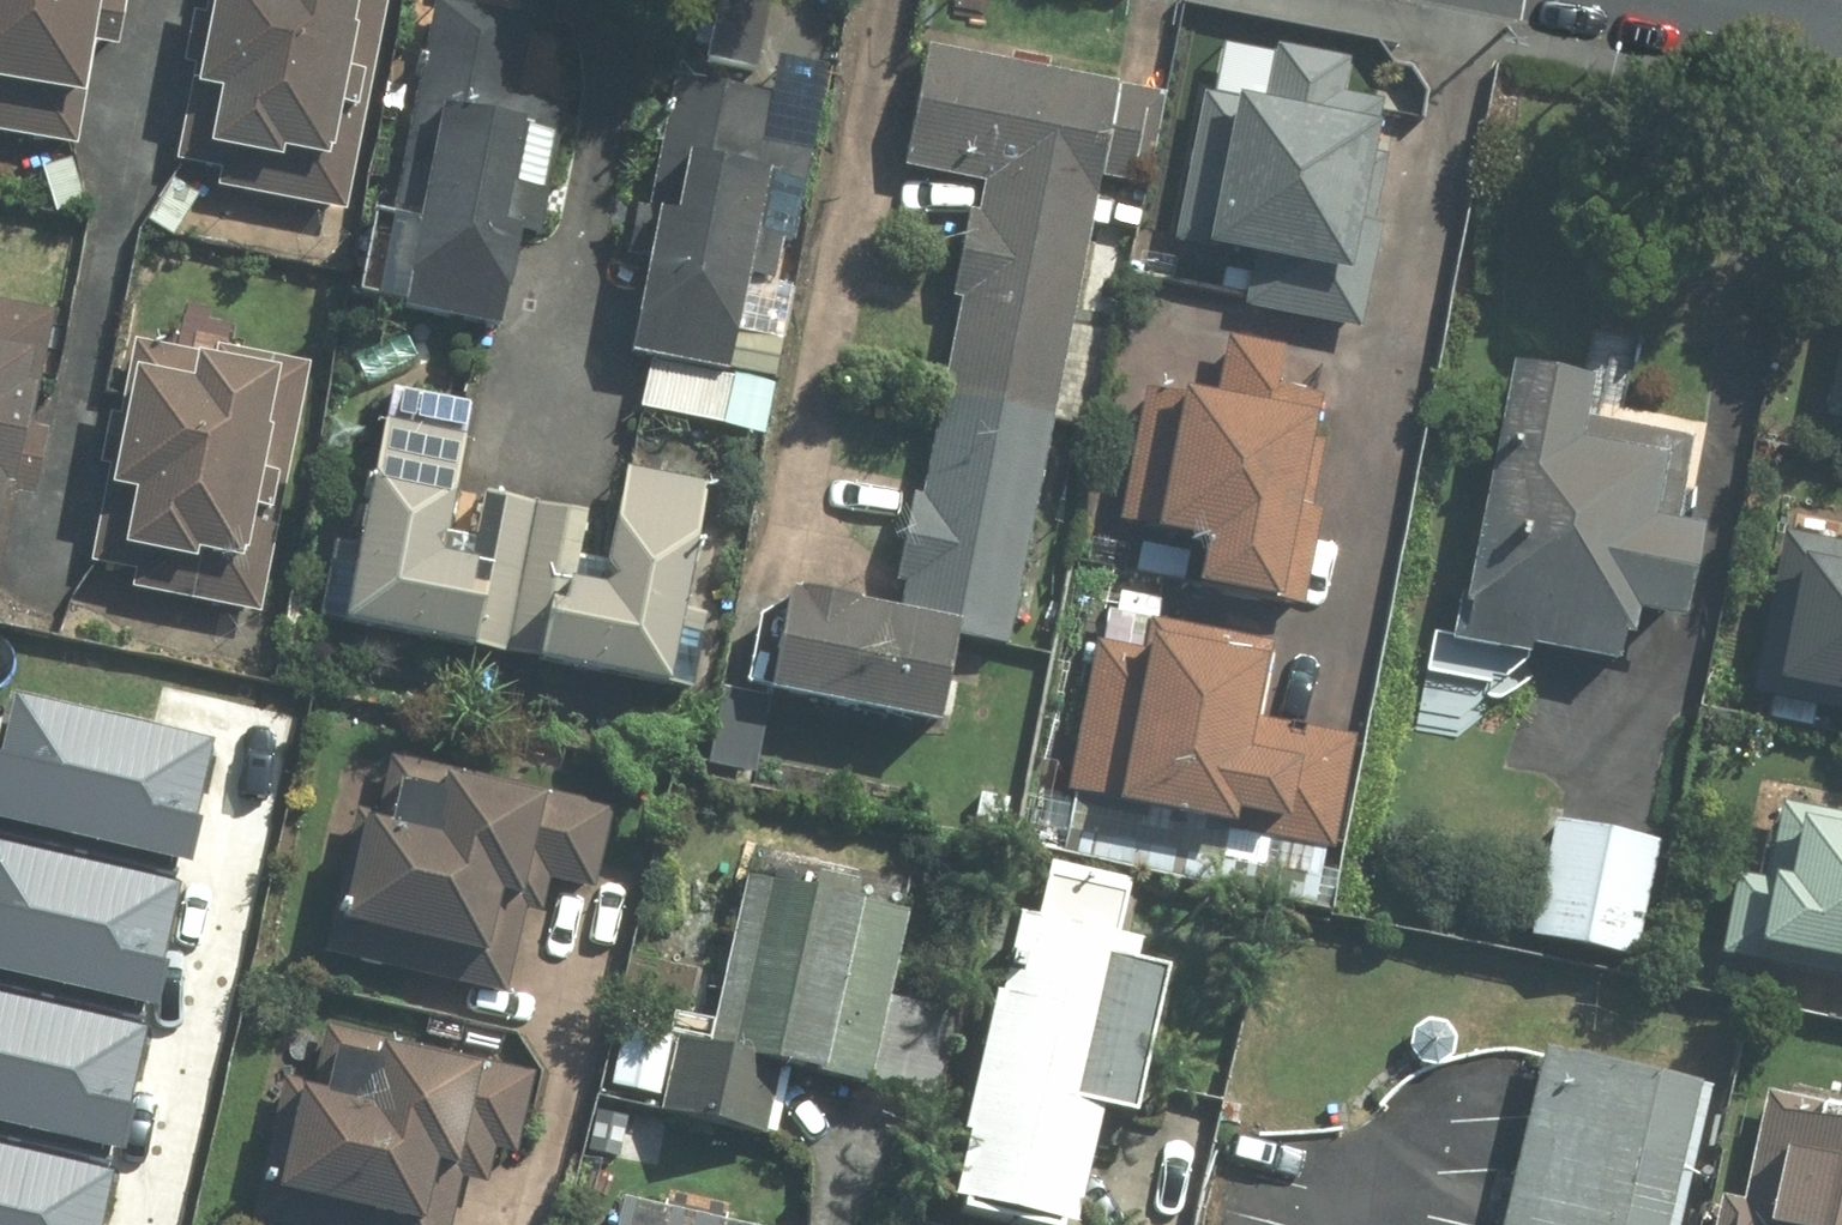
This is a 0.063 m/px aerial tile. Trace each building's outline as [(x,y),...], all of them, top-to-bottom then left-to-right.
[(78,144),(105,0),(0,0),(0,129),(78,144)] [(179,178),(348,206),(382,0),(209,0),(179,178)] [(1107,186),(1147,194),(1167,97),(931,49),(907,170),(981,185),(976,213),(968,212),(950,299),(966,302),(927,493),(919,491),(900,583),(908,585),(903,612),(821,596),(783,588),(763,689),(938,724),(956,636),(1014,648),(1107,186)] [(1207,78),(1178,242),(1356,273),(1385,109),(1207,78)] [(516,230),(549,237),(571,125),(442,99),(402,302),(498,321),(516,230)] [(648,261),(629,355),(653,360),(642,409),(759,433),(811,179),(683,152),(674,194),(659,191),(656,202),(633,198),(621,256),(648,261)] [(20,544),(67,314),(0,300),(0,540),(20,544)] [(1825,414),(1841,417),(1841,314),(1825,414)] [(130,331),(89,586),(264,615),(306,359),(130,331)] [(1285,390),(1291,340),(1227,332),(1218,399),(1141,389),(1124,524),(1204,534),(1198,585),(1305,599),(1330,396),(1285,390)] [(1586,387),(1509,372),(1461,652),(1526,666),(1529,656),(1612,673),(1617,654),(1631,656),(1636,627),(1680,636),(1694,541),(1676,536),(1688,452),(1581,426),(1586,387)] [(462,485),(471,439),(378,422),(342,615),(670,676),(706,482),(618,466),(610,512),(462,485)] [(1804,559),(1781,680),(1841,692),(1841,566),(1804,559)] [(1280,818),(1277,836),(1337,848),(1355,754),(1312,746),(1314,736),(1292,732),(1294,722),(1259,715),(1270,655),(1152,633),(1149,650),(1093,640),(1064,797),(1233,828),(1237,810),(1280,818)] [(193,859),(203,816),(196,815),(214,738),(16,693),(3,749),(0,748),(0,815),(193,859)] [(383,807),(357,802),(326,950),(514,989),(531,907),(552,912),(557,890),(600,899),(622,799),(395,751),(383,807)] [(1749,799),(1721,956),(1841,977),(1841,815),(1749,799)] [(1552,817),(1530,934),(1636,954),(1658,837),(1552,817)] [(161,1002),(171,959),(163,957),(181,881),(0,839),(0,966),(161,1002)] [(1005,911),(948,1211),(1025,1224),(1071,1224),(1093,1109),(1131,1116),(1136,1085),(1184,1094),(1194,1040),(1159,1034),(1170,971),(1141,965),(1145,943),(1126,939),(1137,881),(1050,865),(1040,918),(1005,911)] [(767,883),(731,1043),(759,1049),(927,1086),(963,926),(767,883)] [(127,1146),(137,1103),(129,1102),(147,1025),(0,991),(0,1118),(127,1146)] [(290,1073),(257,1214),(303,1224),(452,1224),(464,1175),(492,1181),(498,1156),(521,1162),(542,1070),(332,1021),(319,1080),(290,1073)] [(731,1043),(688,1034),(665,1135),(737,1151),(759,1049),(731,1043)] [(1716,1090),(1541,1049),(1500,1224),(1684,1224),(1716,1090)] [(1772,1092),(1746,1224),(1841,1224),(1841,1106),(1772,1092)] [(113,1170),(0,1144),(0,1224),(100,1224),(113,1170)]
